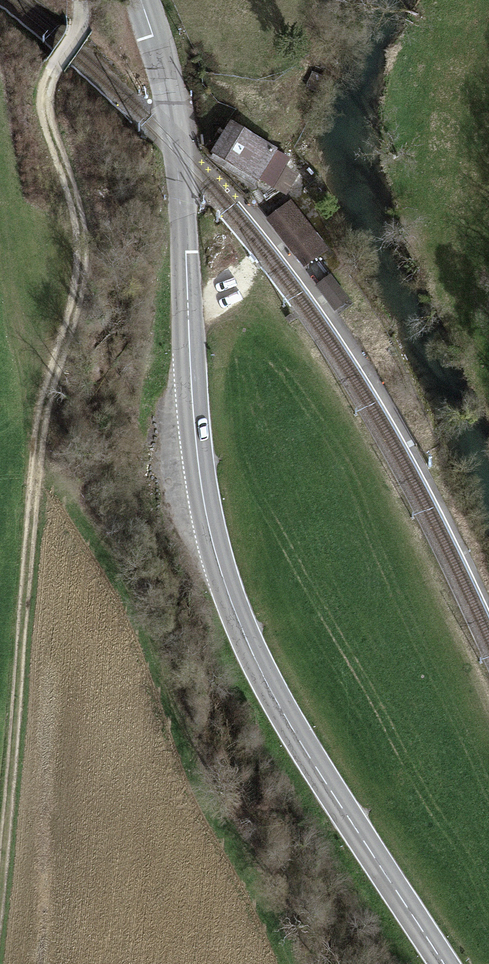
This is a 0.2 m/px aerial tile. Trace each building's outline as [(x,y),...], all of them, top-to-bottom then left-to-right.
[(232,124),(215,155),(273,186),(290,156),(232,124)] [(292,203),(270,220),(303,264),(325,247),(292,203)] [(331,274),(317,284),(337,313),(351,302),(331,274)]
